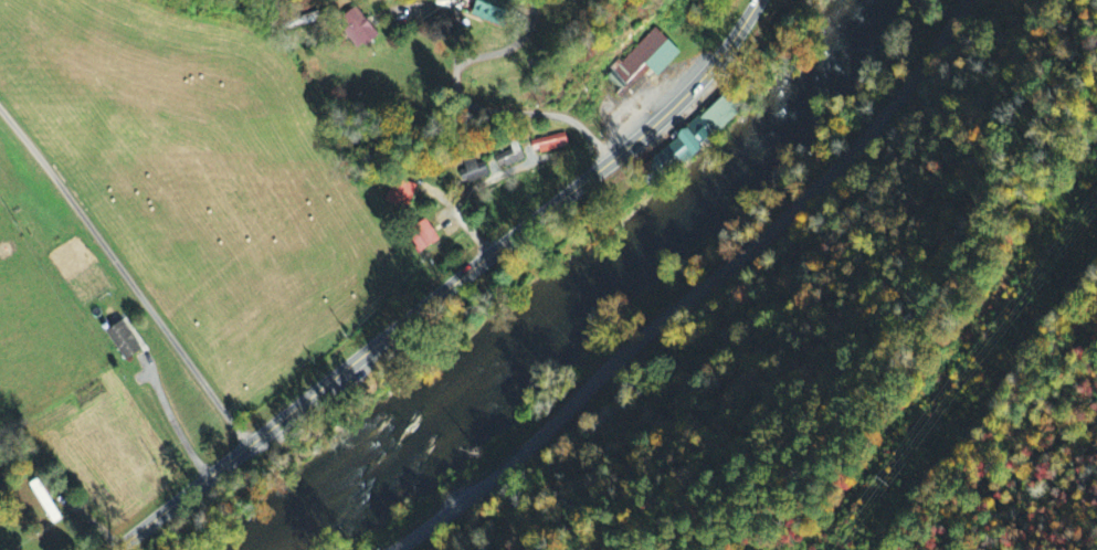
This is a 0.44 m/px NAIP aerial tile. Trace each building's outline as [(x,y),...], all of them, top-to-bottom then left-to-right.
[(477,11),(481,0),(487,0),(513,10),(504,24),(477,11)] [(355,7),(341,18),(347,24),(341,30),(357,47),(361,43),(363,45),(378,33),(355,7)] [(646,68),(658,78),(681,53),(655,29),(613,73),(628,87),(646,68)] [(749,109),(734,92),(649,163),(665,181),(749,109)] [(530,139),(532,149),(539,147),(540,151),(568,144),(563,129),(530,139)] [(516,138),(507,141),(510,148),(494,154),(499,166),(524,156),(516,138)] [(463,158),(474,154),(477,163),(484,161),(488,173),(467,180),(466,176),(462,178),(458,169),(465,167),(463,158)] [(419,184),(405,180),(399,198),(413,203),(419,184)] [(428,215),(443,237),(434,246),(420,252),(416,246),(419,245),(410,228),(428,215)] [(457,223),(447,228),(452,235),(462,228),(457,223)] [(107,325),(125,318),(145,347),(127,358),(107,325)] [(36,475),(25,483),(56,525),(66,517),(36,475)]
